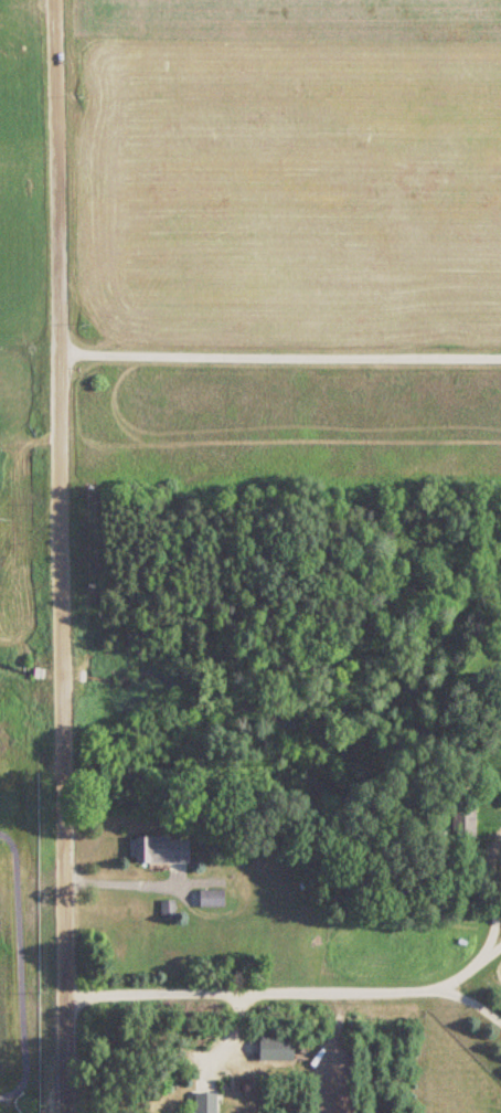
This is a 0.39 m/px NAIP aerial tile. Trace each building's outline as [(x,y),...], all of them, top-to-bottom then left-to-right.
[(132,838),(132,862),(190,862),(190,838),(132,838)] [(225,890),(201,890),(201,906),(225,906),(225,890)] [(260,1061),(294,1061),(294,1036),(260,1036),(260,1061)] [(197,1093),(197,1112),(187,1112),(218,1112),(218,1093),(197,1093)]
